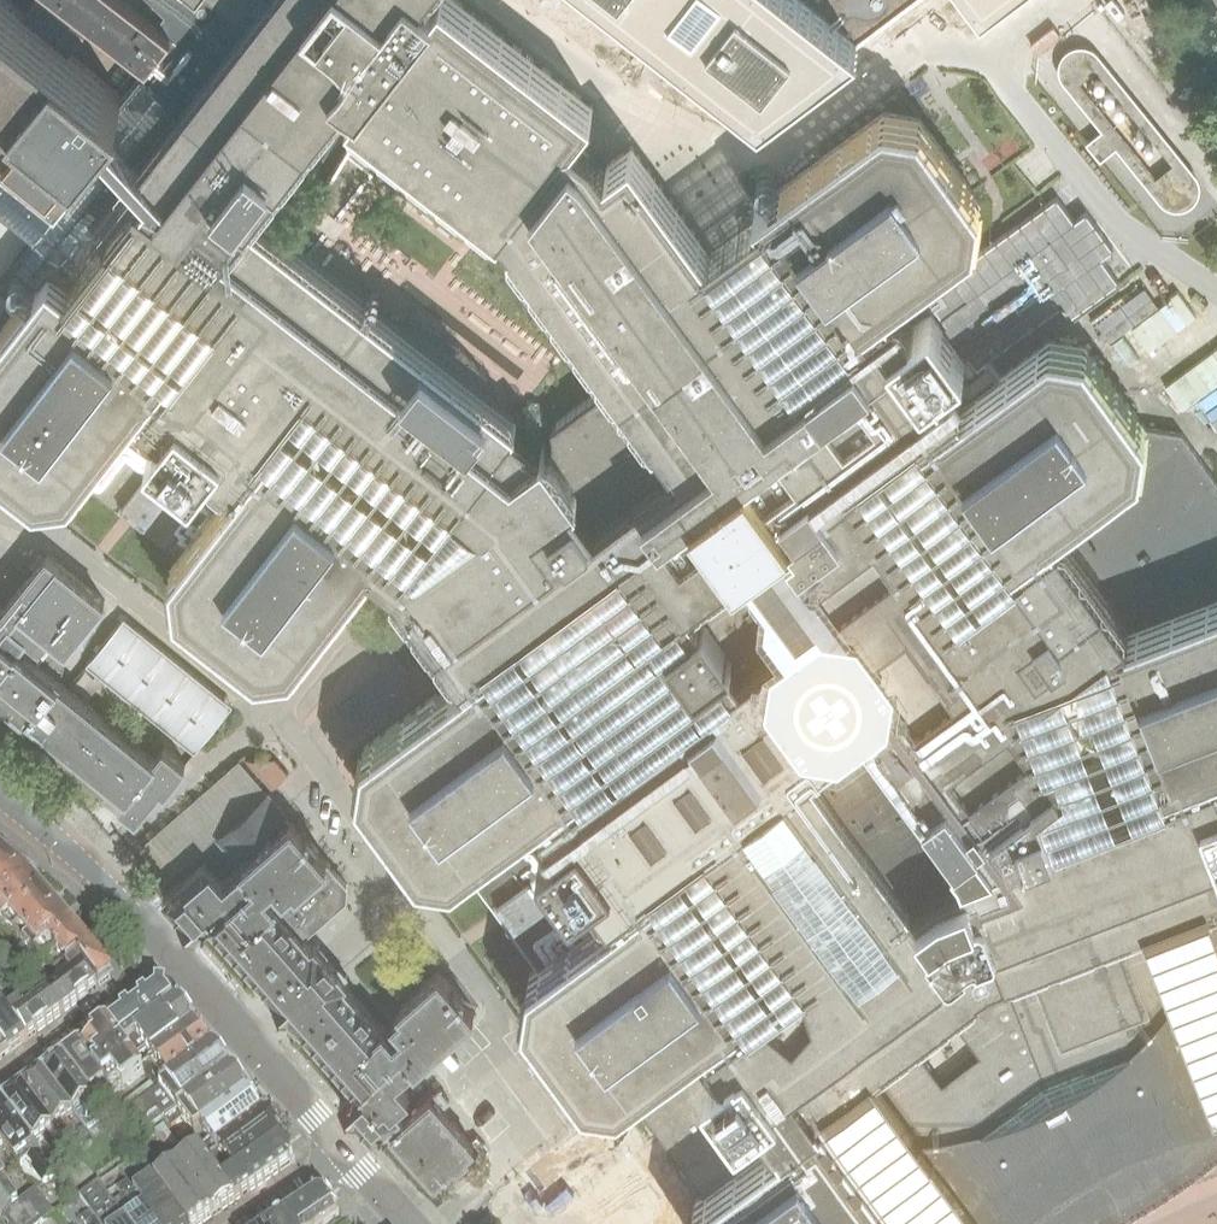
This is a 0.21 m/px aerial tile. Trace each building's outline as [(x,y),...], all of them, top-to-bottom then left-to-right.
[(1216,764),(1209,766),(1208,762),(1216,758),(1216,482),(1180,431),(1146,426),(1085,344),(1048,339),(959,405),(956,401),(962,397),(944,373),(965,358),(931,311),(910,326),(893,302),(887,306),(884,303),(974,237),(980,200),(920,118),(883,112),(786,183),(754,207),(758,213),(753,217),(742,225),(732,233),(707,251),(631,147),(606,165),(592,146),(573,132),(592,107),(454,0),(432,0),(431,1),(430,0),(151,0),(155,4),(163,10),(155,20),(128,0),(64,0),(65,1),(57,11),(43,0),(34,0),(22,15),(4,0),(0,0),(0,200),(33,227),(25,238),(12,255),(41,278),(0,331),(0,467),(35,495),(72,490),(79,481),(129,520),(179,558),(172,567),(177,604),(214,632),(257,666),(294,661),(371,562),(393,580),(411,604),(413,607),(437,639),(441,645),(451,658),(461,672),(467,668),(468,670),(363,746),(358,782),(419,865),(454,871),(463,864),(538,966),(529,973),(523,1008),(566,1067),(584,1092),(620,1097),(628,1091),(634,1098),(640,1106),(650,1120),(662,1136),(670,1147),(678,1159),(703,1193),(694,1199),(690,1223),(1021,1223),(1017,1218),(1027,1208),(1028,1208),(1038,1199),(1049,1191),(1059,1184),(1061,1182),(1072,1175),(1084,1167),(1096,1161),(1097,1160),(1108,1154),(1109,1156),(1111,1158),(1113,1160),(1116,1160),(1119,1161),(1121,1160),(1124,1159),(1126,1158),(1128,1155),(1130,1153),(1130,1150),(1130,1147),(1129,1144),(1141,1139),(1153,1134),(1165,1130),(1176,1126),(1187,1123),(1199,1121),(1205,1137),(1216,1132),(1216,766),(1216,764)] [(762,111),(908,0),(617,0),(762,111)] [(981,13),(998,0),(971,0),(981,13)] [(1103,132),(1088,145),(1101,162),(1117,149),(1163,206),(1167,209),(1170,210),(1174,212),(1178,212),(1182,212),(1185,211),(1189,209),(1191,208),(1194,205),(1196,202),(1198,200),(1200,196),(1200,190),(1200,186),(1199,181),(1197,177),(1096,53),(1096,52),(1093,50),(1089,48),(1085,46),(1079,46),(1074,47),(1070,49),(1067,50),(1065,52),(1062,55),(1060,59),(1059,63),(1058,69),(1059,75),(1063,82),(1103,132)] [(944,329),(953,341),(957,338),(978,367),(1061,305),(1069,317),(1117,282),(1100,258),(1111,249),(1085,213),(1073,222),(1056,199),(925,295),(948,327),(944,329)] [(28,233),(0,211),(0,270),(12,255),(28,233)] [(11,294),(0,285),(0,308),(11,294)] [(1114,336),(1131,361),(1198,314),(1181,289),(1114,336)] [(1166,382),(1183,406),(1216,382),(1216,351),(1215,348),(1166,382)] [(104,602),(46,554),(1,609),(0,608),(0,700),(26,720),(29,717),(124,794),(118,801),(136,816),(160,787),(164,790),(185,763),(163,745),(153,758),(99,713),(58,680),(60,679),(49,670),(104,602)] [(411,604),(377,628),(408,669),(441,645),(411,604)] [(123,617),(86,663),(194,751),(232,705),(123,617)] [(270,752),(243,757),(271,787),(291,772),(270,752)] [(236,784),(252,774),(244,759),(227,768),(236,784)] [(301,936),(307,931),(344,898),(345,884),(326,862),(326,861),(314,848),(316,847),(314,845),(313,846),(304,836),(305,835),(304,833),(302,834),(291,821),(289,822),(281,813),(282,811),(265,793),(218,835),(235,854),(236,852),(245,862),(223,881),(211,868),(210,869),(205,863),(207,862),(204,860),(163,896),(195,935),(210,921),(266,984),(263,987),(264,988),(262,991),(276,1007),(291,1023),(297,1017),(298,1018),(311,1007),(310,1006),(314,1002),(319,1007),(325,1002),(321,997),(341,979),(340,978),(344,974),(330,958),(317,943),(315,945),(314,944),(311,947),(301,936)] [(28,877),(21,869),(8,859),(7,861),(0,856),(0,911),(28,877)] [(61,920),(45,902),(47,900),(28,877),(0,911),(0,921),(26,950),(61,920)] [(108,971),(94,954),(66,922),(29,954),(36,962),(47,963),(55,973),(64,966),(67,968),(73,964),(92,990),(108,978),(104,974),(108,971)] [(47,995),(44,996),(58,1015),(92,990),(73,964),(67,968),(56,978),(57,980),(44,991),(47,995)] [(406,1092),(395,1079),(472,1011),(438,970),(399,1004),(402,1007),(392,1015),(403,1028),(394,1035),(383,1023),(381,1025),(343,982),(345,980),(344,979),(347,977),(344,974),(340,978),(341,979),(321,997),(325,1002),(319,1007),(314,1002),(310,1006),(311,1007),(298,1018),(297,1017),(291,1023),(292,1025),(295,1023),(296,1025),(299,1022),(354,1086),(339,1099),(356,1118),(356,1117),(373,1136),(385,1125),(399,1113),(392,1106),(406,1092)] [(9,987),(3,981),(0,983),(0,990),(2,992),(9,987)] [(126,1012),(141,1032),(175,1006),(163,991),(164,990),(155,989),(155,990),(126,1012)] [(25,1040),(58,1015),(44,996),(23,1012),(17,1004),(6,1013),(25,1040)] [(25,1040),(6,1013),(0,1004),(0,1059),(25,1040)] [(139,1069),(193,1029),(175,1006),(141,1032),(122,1047),(139,1069)] [(141,1032),(126,1012),(107,1026),(122,1047),(141,1032)] [(139,1069),(122,1047),(107,1026),(61,1060),(89,1097),(103,1087),(111,1097),(143,1074),(139,1069)] [(155,1091),(210,1051),(193,1029),(139,1069),(143,1074),(155,1091)] [(164,1119),(228,1074),(210,1051),(155,1091),(134,1108),(149,1129),(164,1119)] [(89,1097),(61,1060),(41,1074),(73,1115),(84,1107),(90,1113),(88,1114),(92,1119),(101,1112),(89,1097)] [(73,1115),(41,1074),(23,1088),(67,1144),(74,1152),(92,1138),(78,1121),(70,1127),(66,1121),(73,1115)] [(228,1074),(164,1119),(170,1127),(182,1119),(193,1134),(199,1129),(199,1130),(244,1095),(228,1074)] [(67,1144),(23,1088),(1,1104),(33,1145),(41,1140),(52,1155),(67,1144)] [(467,1154),(464,1151),(472,1145),(438,1106),(447,1099),(437,1088),(403,1118),(399,1113),(385,1125),(433,1179),(446,1167),(449,1170),(467,1154)] [(246,1096),(245,1096),(244,1095),(199,1130),(207,1140),(195,1148),(204,1161),(264,1118),(246,1096)] [(33,1145),(1,1104),(0,1105),(0,1143),(14,1162),(14,1161),(19,1167),(26,1161),(31,1168),(30,1170),(42,1185),(56,1174),(48,1164),(35,1147),(33,1145)] [(639,1209),(688,1173),(643,1110),(593,1147),(584,1134),(488,1219),(492,1223),(651,1223),(639,1209)] [(249,1165),(283,1142),(264,1118),(204,1161),(222,1184),(249,1165)] [(1021,1223),(1051,1223),(1062,1220),(1097,1206),(1130,1189),(1169,1164),(1205,1137),(1199,1121),(1187,1123),(1176,1126),(1165,1130),(1153,1134),(1141,1139),(1129,1144),(1130,1147),(1130,1150),(1130,1153),(1128,1155),(1126,1158),(1124,1159),(1121,1160),(1119,1161),(1116,1160),(1113,1160),(1111,1158),(1109,1156),(1108,1154),(1097,1160),(1096,1161),(1084,1167),(1072,1175),(1061,1182),(1059,1184),(1049,1191),(1038,1199),(1028,1208),(1027,1208),(1017,1218),(1021,1223)] [(155,1133),(167,1150),(175,1144),(163,1127),(155,1133)] [(249,1165),(262,1184),(290,1164),(292,1154),(283,1142),(249,1165)] [(164,1152),(212,1218),(234,1203),(222,1184),(204,1161),(195,1148),(185,1155),(178,1144),(164,1152)] [(143,1168),(182,1223),(202,1223),(212,1218),(164,1152),(143,1168)] [(64,1168),(55,1157),(47,1163),(48,1164),(56,1174),(64,1168)] [(249,1165),(222,1184),(234,1203),(262,1184),(249,1165)] [(127,1223),(156,1223),(133,1191),(117,1169),(106,1176),(127,1207),(119,1212),(127,1223)] [(10,1223),(40,1223),(52,1215),(34,1191),(18,1203),(3,1181),(5,1180),(0,1173),(0,1211),(10,1223)] [(150,1179),(133,1191),(156,1223),(182,1223),(150,1179)] [(98,1223),(127,1223),(119,1212),(98,1182),(79,1196),(90,1214),(98,1223)] [(338,1215),(326,1198),(317,1198),(286,1218),(290,1223),(325,1223),(338,1215)] [(60,1211),(52,1215),(58,1223),(69,1223),(60,1211)] [(90,1214),(81,1219),(84,1223),(98,1223),(90,1214)]
